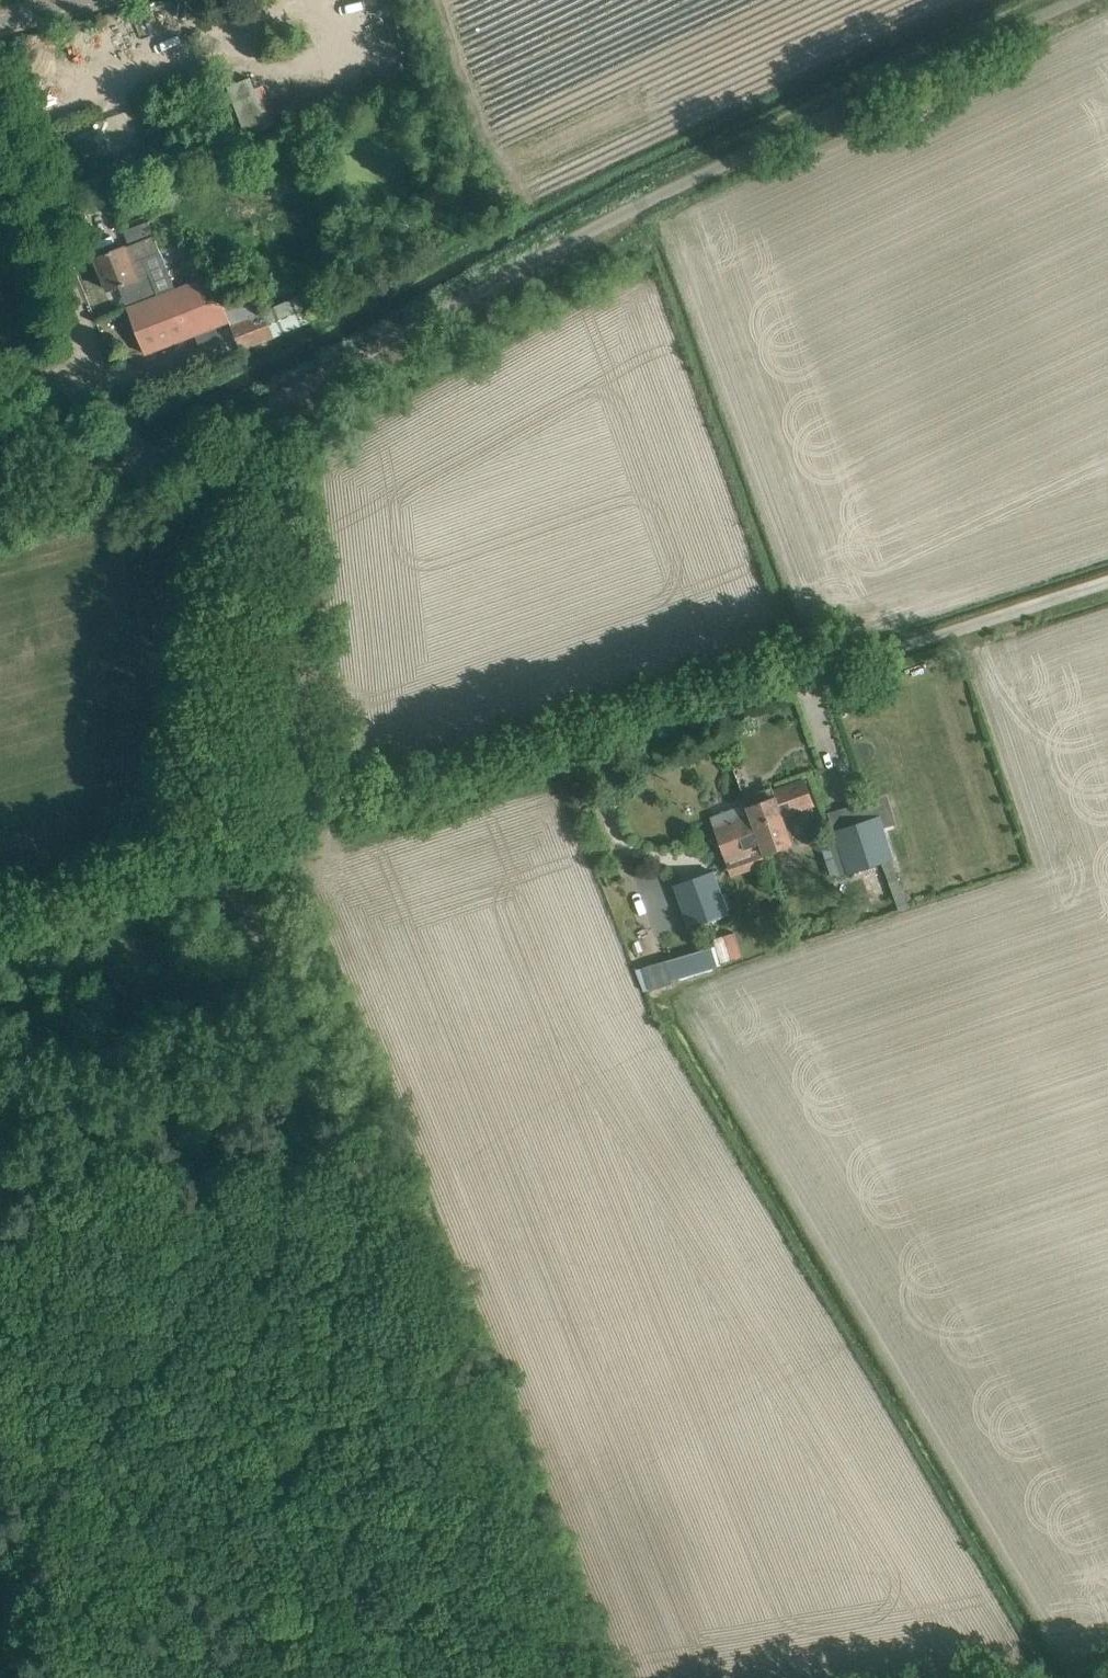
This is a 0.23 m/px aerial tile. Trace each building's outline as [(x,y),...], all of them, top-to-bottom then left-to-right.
[(250,78),(227,86),(246,135),(269,126),(250,78)] [(226,156),(231,157),(235,153),(233,148),(228,147),(224,151),(226,156)] [(172,161),(155,168),(163,187),(180,180),(172,161)] [(115,249),(95,257),(108,290),(119,286),(128,308),(152,299),(137,261),(161,251),(149,221),(124,230),(130,244),(125,246),(125,245),(115,249)] [(128,308),(127,308),(145,354),(230,321),(223,302),(212,275),(176,289),(152,299),(128,308)] [(250,293),(223,302),(230,321),(231,325),(241,349),(273,337),(310,320),(298,296),(264,312),(258,314),(250,293)] [(772,786),(744,797),(747,804),(748,807),(763,848),(765,854),(767,854),(793,844),(782,815),(800,809),(814,803),(805,780),(791,785),(774,792),(772,786)] [(747,804),(712,817),(720,838),(728,860),(763,848),(748,807),(747,804)] [(877,818),(834,832),(847,874),(891,860),(881,828),(878,818),(877,818)] [(714,871),(675,885),(691,927),(730,913),(729,910),(734,908),(728,891),(722,893),(714,871)] [(727,963),(747,956),(738,930),(718,937),(727,963)] [(674,959),(646,967),(652,986),(680,977),(716,966),(711,947),(674,959)]
